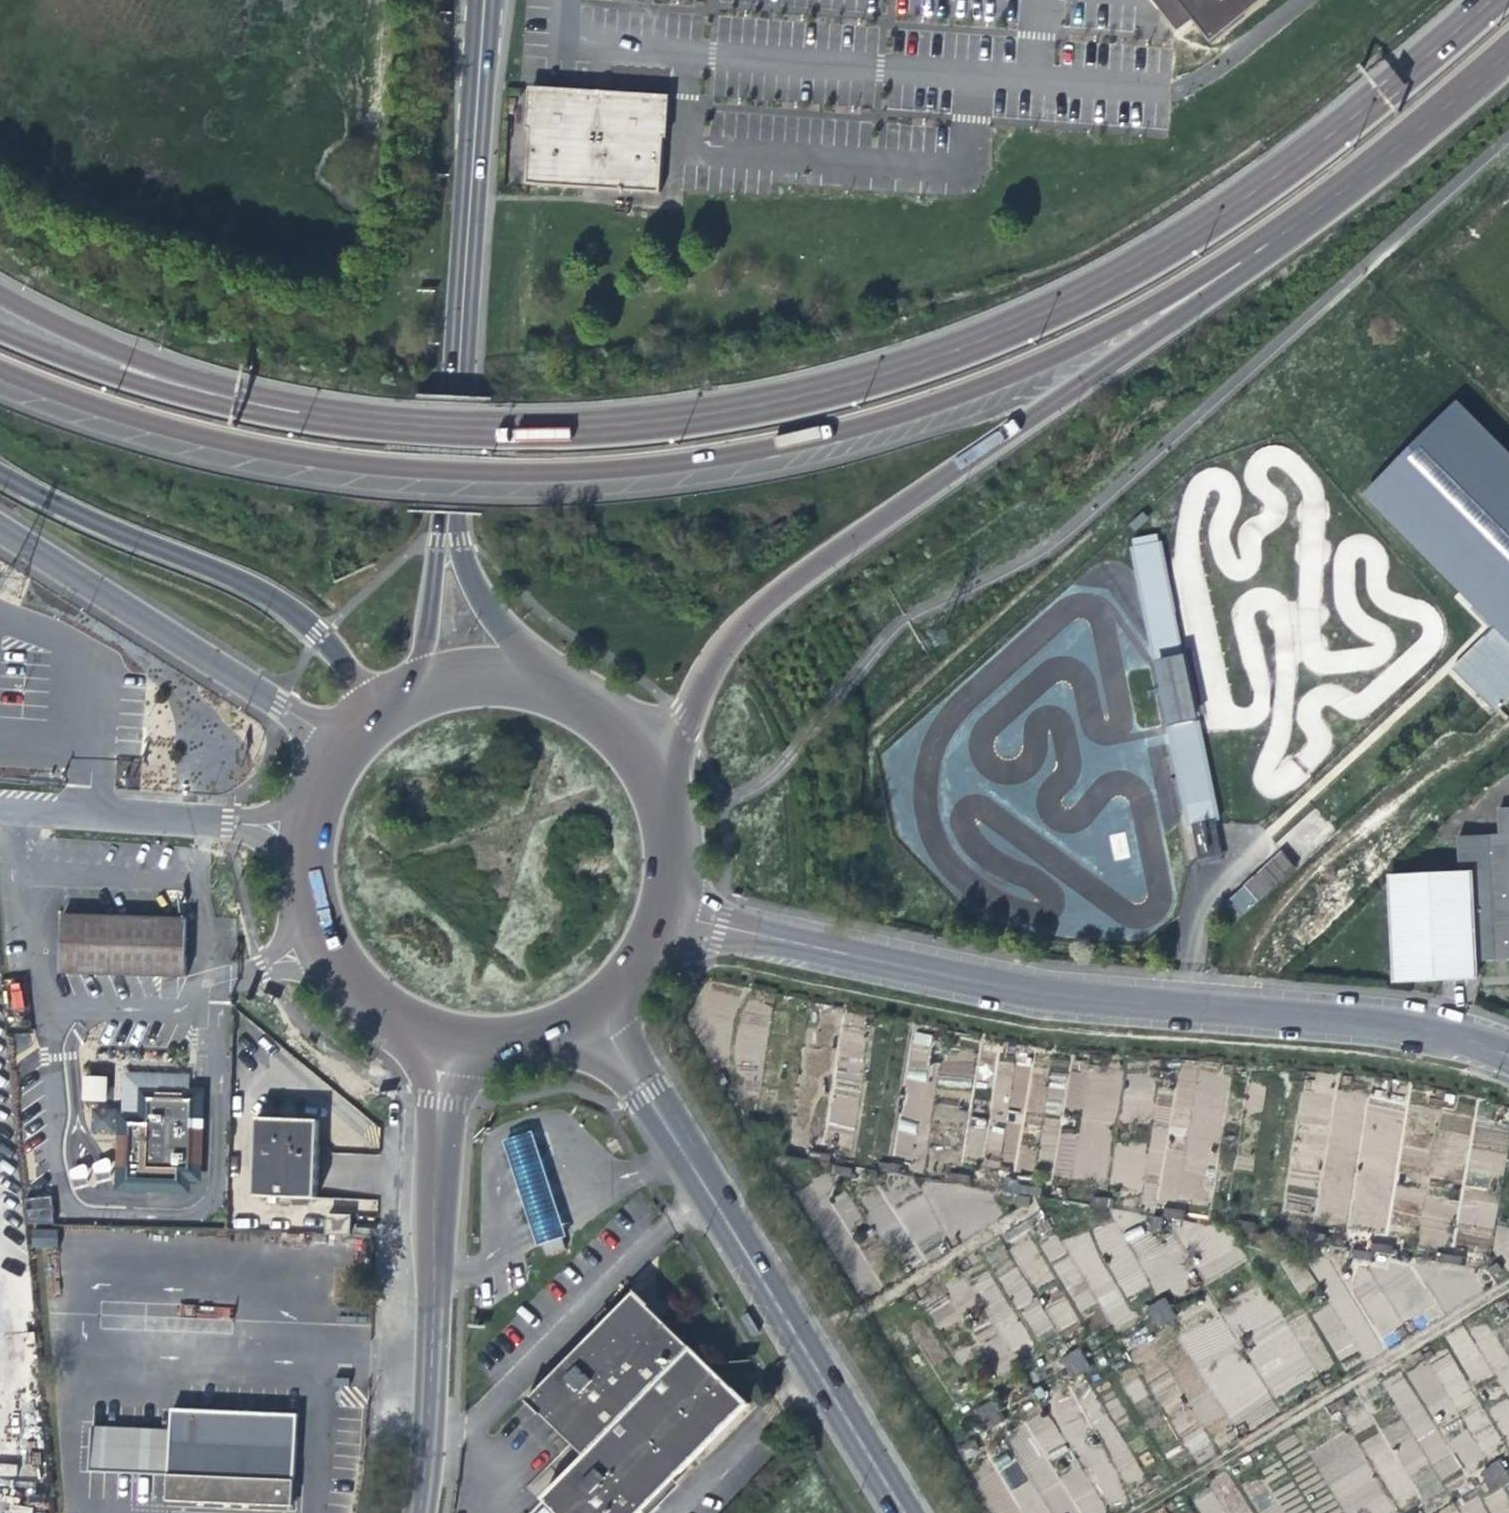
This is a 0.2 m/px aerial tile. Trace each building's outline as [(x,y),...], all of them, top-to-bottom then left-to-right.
[(1183,0),(1160,0),(1192,40),(1206,29),(1183,0)] [(1206,29),(1224,50),(1286,0),(1183,0),(1206,29)] [(528,133),(536,134),(530,187),(663,195),(661,141),(672,143),(670,103),(531,92),(528,133)] [(1363,494),(1491,628),(1451,668),(1496,711),(1508,699),(1508,452),(1456,400),(1363,494)] [(1156,543),(1154,535),(1132,540),(1134,548),(1156,543)] [(1180,659),(1156,543),(1134,548),(1158,663),(1180,659)] [(1180,659),(1158,663),(1168,714),(1190,709),(1180,659)] [(1190,709),(1168,714),(1171,728),(1193,723),(1190,709)] [(1193,723),(1171,728),(1192,828),(1214,823),(1193,723)] [(1502,801),(1494,832),(1458,835),(1459,861),(1473,860),(1473,869),(1480,979),(1480,982),(1508,980),(1508,800),(1502,801)] [(1196,844),(1218,839),(1214,823),(1192,828),(1196,844)] [(1229,908),(1244,925),(1298,874),(1282,858),(1229,908)] [(1480,979),(1473,869),(1388,874),(1394,984),(1437,982),(1480,979)] [(159,978),(192,979),(193,957),(194,923),(186,923),(74,920),(73,976),(159,978)] [(922,1120),(936,1035),(915,1032),(902,1104),(907,1105),(905,1117),(922,1120)] [(969,1121),(963,1155),(990,1160),(989,1163),(1034,1171),(1036,1162),(1051,1164),(1059,1118),(1041,1115),(1043,1106),(1074,1111),(1079,1083),(1045,1077),(1046,1072),(1028,1069),(1029,1064),(998,1059),(987,1124),(969,1121)] [(941,1061),(939,1077),(970,1081),(972,1065),(941,1061)] [(1208,1208),(1230,1075),(1166,1064),(1147,1185),(1144,1184),(1142,1197),(1208,1208)] [(193,1080),(134,1079),(133,1095),(133,1121),(132,1121),(130,1187),(191,1189),(191,1178),(198,1178),(200,1097),(192,1097),(193,1080)] [(111,1102),(112,1083),(93,1082),(93,1102),(111,1102)] [(1313,1220),(1386,1232),(1407,1102),(1334,1090),(1332,1098),(1310,1095),(1301,1146),(1324,1150),(1313,1220)] [(261,1124),(258,1197),(318,1198),(320,1169),(321,1147),(322,1126),(261,1124)] [(535,1135),(505,1144),(540,1248),(569,1239),(535,1135)] [(904,1164),(882,1162),(881,1171),(902,1174),(904,1164)] [(972,1175),(950,1172),(949,1182),(971,1184),(972,1175)] [(1042,1188),(1020,1185),(1019,1195),(1041,1197),(1042,1188)] [(1120,1200),(1098,1197),(1097,1207),(1119,1209),(1120,1200)] [(56,1211),(56,1200),(29,1199),(29,1210),(28,1228),(55,1228),(56,1211)] [(1187,1210),(1165,1207),(1164,1217),(1186,1219),(1187,1210)] [(352,1236),(352,1215),(325,1215),(324,1235),(352,1236)] [(1261,1224),(1239,1221),(1238,1231),(1260,1233),(1261,1224)] [(1395,1243),(1374,1240),(1373,1250),(1394,1252),(1395,1243)] [(1467,1256),(1446,1253),(1444,1263),(1466,1265),(1467,1256)] [(581,1450),(592,1459),(703,1354),(647,1294),(624,1315),(534,1400),(566,1434),(581,1450)] [(752,1310),(744,1314),(756,1334),(763,1330),(752,1310)] [(1149,1342),(1168,1330),(1157,1311),(1138,1322),(1149,1342)] [(703,1354),(592,1459),(546,1502),(556,1512),(647,1512),(755,1409),(703,1354)] [(1062,1394),(1080,1382),(1069,1363),(1051,1375),(1062,1394)] [(169,1503),(266,1507),(293,1508),(294,1486),(297,1416),(174,1411),(173,1433),(96,1430),(95,1473),(170,1475),(169,1503)] [(978,1443),(996,1431),(985,1412),(967,1423),(978,1443)] [(1022,1512),(1072,1512),(1078,1509),(1080,1512),(1104,1512),(1077,1462),(1054,1474),(1044,1455),(1064,1444),(1047,1412),(1026,1424),(1032,1435),(1012,1446),(1015,1451),(995,1462),(1022,1512)] [(1479,1504),(1498,1493),(1487,1474),(1468,1485),(1479,1504)]
